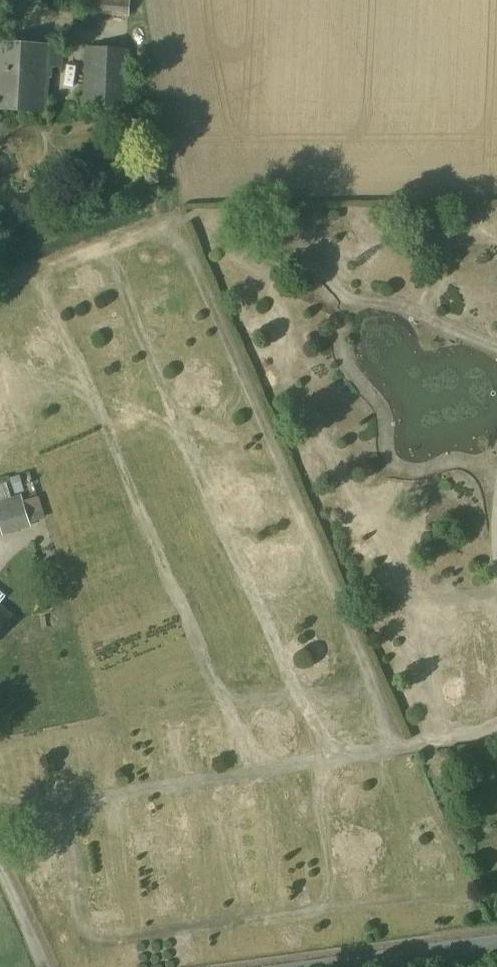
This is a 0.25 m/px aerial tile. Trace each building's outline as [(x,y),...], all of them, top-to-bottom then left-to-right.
[(88,12),(129,15),(130,0),(89,0),(88,12)] [(0,47),(0,114),(43,116),(45,71),(61,72),(62,50),(0,47)] [(125,53),(86,51),(83,107),(122,109),(125,53)] [(9,477),(14,494),(26,491),(22,474),(9,477)] [(27,498),(33,521),(47,518),(41,495),(27,498)] [(0,505),(0,521),(5,535),(28,527),(18,498),(0,505)]
